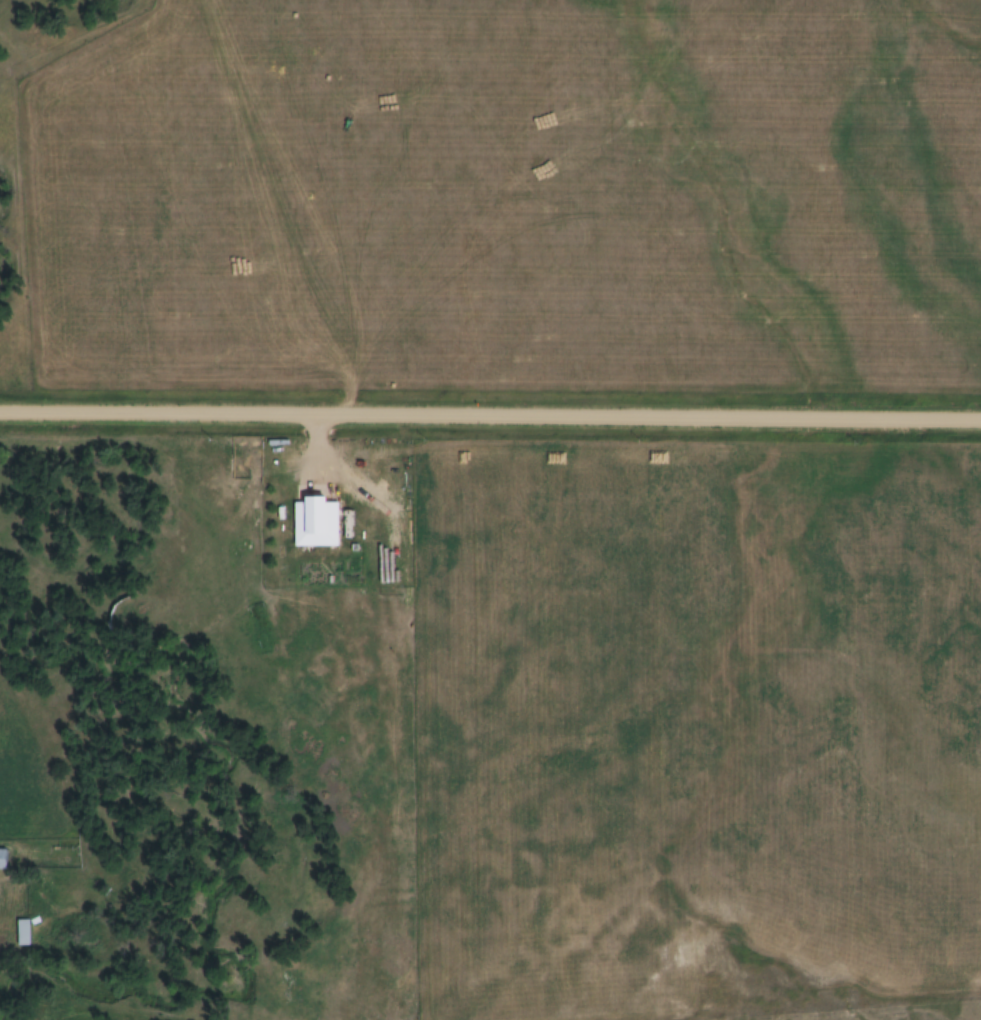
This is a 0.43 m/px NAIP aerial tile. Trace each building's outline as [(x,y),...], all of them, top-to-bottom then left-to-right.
[(291,499),(291,548),(336,548),(336,503),(321,503),(321,499),(291,499)] [(27,946),(27,921),(14,921),(14,946),(27,946)]
